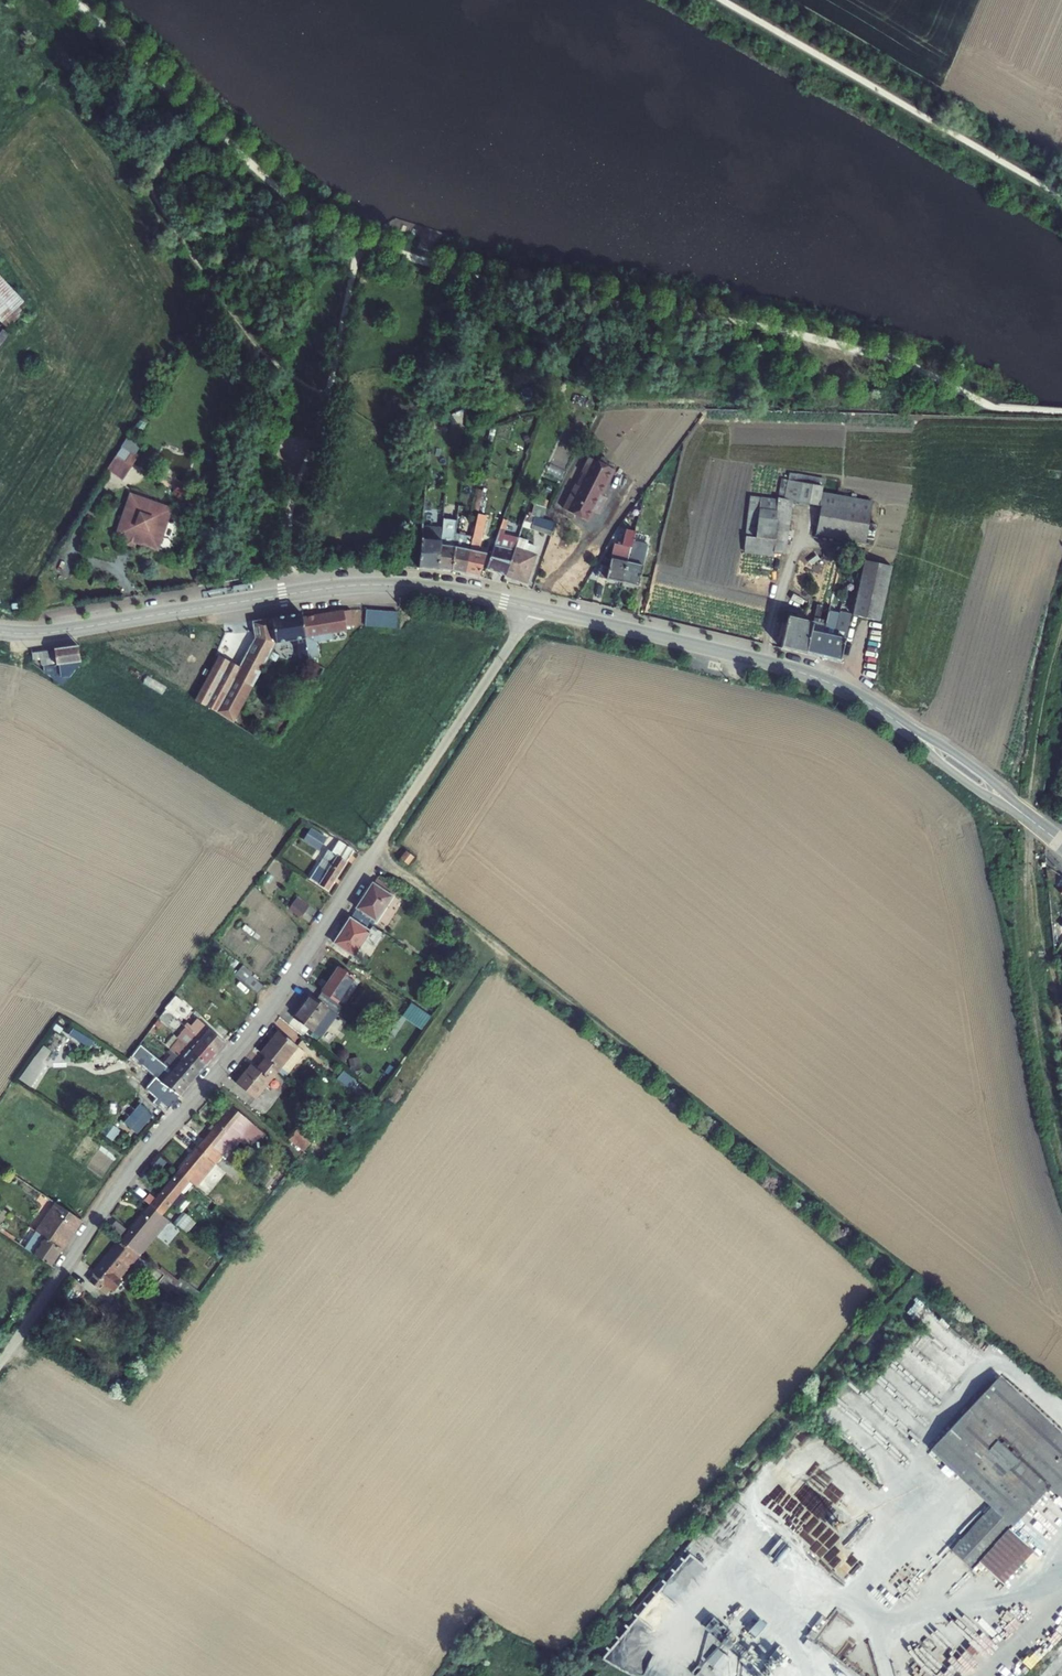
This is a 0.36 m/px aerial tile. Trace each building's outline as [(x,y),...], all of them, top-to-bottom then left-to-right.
[(7,329),(19,319),(24,312),(19,307),(24,302),(0,276),(0,321),(7,329)] [(9,334),(2,329),(0,333),(0,347),(9,334)] [(124,479),(145,447),(129,437),(109,469),(124,479)] [(595,462),(603,466),(605,462),(597,457),(595,462)] [(566,500),(561,511),(584,522),(589,511),(595,514),(603,498),(597,495),(603,484),(600,483),(607,469),(603,466),(595,462),(586,458),(578,473),(580,474),(574,486),(572,485),(565,499),(566,500)] [(607,469),(600,483),(603,484),(610,470),(607,469)] [(790,481),(824,487),(825,480),(791,474),(790,481)] [(786,496),(790,481),(784,480),(781,495),(786,496)] [(786,496),(786,499),(820,506),(816,534),(866,543),(874,502),(823,493),(824,487),(790,481),(786,496)] [(479,512),(483,491),(479,490),(475,511),(479,512)] [(130,495),(115,536),(157,551),(172,509),(130,495)] [(773,552),(778,500),(751,497),(745,548),(773,552)] [(539,498),(537,504),(545,506),(547,500),(539,498)] [(785,554),(791,500),(786,499),(779,498),(778,500),(773,552),(785,554)] [(532,516),(543,519),(546,507),(545,506),(537,504),(536,503),(532,516)] [(486,516),(479,514),(474,537),(466,574),(479,577),(486,554),(478,552),(486,516)] [(532,516),(527,514),(523,525),(552,535),(556,522),(543,519),(532,516)] [(457,534),(458,522),(443,520),(442,528),(439,570),(453,572),(457,534)] [(439,570),(442,528),(423,527),(419,568),(439,570)] [(506,576),(519,538),(504,535),(505,531),(500,530),(486,569),(506,576)] [(598,577),(623,583),(629,557),(631,548),(635,532),(626,530),(623,545),(615,544),(610,567),(601,565),(598,577)] [(635,532),(631,548),(640,550),(644,534),(643,533),(635,532)] [(457,534),(453,572),(466,574),(474,537),(457,534)] [(526,582),(536,556),(533,555),(536,546),(528,543),(529,542),(519,538),(506,576),(526,582)] [(657,546),(649,544),(645,558),(654,560),(657,546)] [(629,557),(623,583),(639,587),(645,561),(629,557)] [(892,567),(865,561),(853,615),(880,621),(892,567)] [(818,657),(827,620),(820,619),(823,607),(823,606),(817,604),(813,622),(807,654),(818,657)] [(829,611),(829,609),(823,607),(820,619),(827,620),(829,611)] [(306,616),(312,657),(322,655),(319,640),(337,637),(336,630),(349,628),(346,610),(306,616)] [(403,613),(372,610),(370,627),(401,630),(403,613)] [(840,614),(829,611),(827,620),(818,657),(829,660),(835,637),(834,637),(837,627),(838,627),(838,624),(837,624),(840,614)] [(305,612),(271,619),(276,645),(302,641),(304,654),(305,661),(313,660),(312,657),(306,616),(305,612)] [(851,615),(840,612),(840,614),(837,624),(838,624),(838,627),(837,627),(834,637),(835,637),(829,660),(840,663),(851,615)] [(789,613),(781,648),(807,654),(813,622),(792,618),(793,614),(789,613)] [(197,700),(215,710),(234,722),(258,677),(265,664),(271,653),(276,645),(271,619),(251,622),(254,640),(239,667),(220,658),(197,700)] [(62,687),(83,661),(81,647),(33,654),(35,664),(41,664),(41,670),(45,670),(46,675),(62,687)] [(265,664),(270,667),(272,668),(279,656),(271,653),(265,664)] [(258,677),(263,680),(270,667),(265,664),(258,677)] [(316,848),(324,836),(311,828),(304,840),(316,848)] [(327,838),(324,836),(316,848),(319,850),(327,838)] [(328,891),(354,851),(338,841),(331,852),(328,850),(309,879),(328,891)] [(406,851),(400,859),(408,865),(414,857),(406,851)] [(1059,874),(1047,866),(1046,867),(1047,885),(1060,882),(1059,874)] [(392,896),(396,891),(376,878),(372,884),(392,896)] [(372,884),(353,913),(373,926),(392,896),(372,884)] [(310,905),(297,896),(288,909),(301,918),(310,905)] [(353,956),(373,926),(353,913),(334,943),(353,956)] [(394,940),(385,934),(377,946),(386,952),(394,940)] [(236,974),(245,982),(251,975),(253,973),(244,966),(236,974)] [(321,992),(338,1003),(348,987),(355,977),(339,966),(321,992)] [(258,993),(264,986),(251,975),(245,982),(258,993)] [(243,987),(235,997),(247,1006),(254,997),(243,987)] [(353,990),(348,987),(338,1003),(344,1007),(350,998),(348,996),(353,990)] [(321,992),(316,999),(329,1008),(335,1001),(321,992)] [(305,1002),(293,1018),(320,1037),(337,1014),(309,994),(304,1001),(305,1002)] [(173,1015),(177,1019),(180,1015),(174,1010),(180,1003),(174,998),(165,1008),(166,1009),(173,1015)] [(424,1029),(434,1014),(413,1001),(404,1016),(424,1029)] [(173,1015),(166,1009),(160,1017),(166,1023),(173,1015)] [(394,1016),(399,1020),(404,1013),(398,1009),(394,1016)] [(216,1054),(226,1043),(198,1019),(192,1026),(188,1023),(185,1027),(186,1027),(189,1030),(216,1054)] [(189,1030),(186,1027),(177,1037),(180,1040),(190,1049),(207,1064),(216,1054),(189,1030)] [(92,1046),(96,1039),(75,1028),(71,1035),(92,1046)] [(277,1071),(298,1046),(279,1031),(261,1053),(266,1057),(270,1060),(267,1063),(277,1071)] [(180,1040),(171,1050),(177,1055),(181,1060),(198,1075),(207,1064),(190,1049),(180,1040)] [(146,1049),(140,1044),(132,1054),(136,1057),(140,1051),(142,1053),(146,1049)] [(298,1046),(277,1071),(285,1077),(305,1052),(298,1046)] [(177,1055),(171,1050),(168,1054),(170,1056),(164,1064),(166,1065),(171,1070),(189,1085),(198,1075),(181,1060),(177,1055)] [(47,1065),(35,1057),(27,1068),(39,1076),(47,1065)] [(255,1099),(277,1071),(267,1063),(264,1060),(257,1069),(251,1064),(236,1084),(255,1099)] [(171,1070),(166,1065),(161,1071),(158,1074),(153,1071),(150,1075),(180,1096),(189,1085),(171,1070)] [(355,1081),(343,1071),(337,1079),(349,1089),(355,1081)] [(222,1155),(223,1157),(243,1132),(253,1140),(260,1131),(232,1107),(204,1141),(222,1155)] [(120,1130),(108,1121),(100,1132),(112,1141),(120,1130)] [(292,1138),(304,1149),(315,1135),(303,1125),(292,1138)] [(304,1149),(292,1138),(290,1141),(303,1152),(304,1149)] [(189,1181),(196,1187),(222,1155),(204,1141),(178,1172),(189,1181)] [(149,1194),(143,1200),(150,1206),(161,1215),(172,1202),(178,1207),(185,1199),(179,1193),(189,1181),(178,1172),(155,1200),(149,1194)] [(82,1221),(56,1202),(36,1232),(43,1237),(43,1238),(61,1250),(82,1221)] [(141,1252),(141,1253),(168,1220),(161,1215),(150,1206),(122,1240),(132,1249),(134,1247),(141,1252)] [(189,1232),(198,1222),(187,1212),(178,1221),(189,1232)] [(120,1237),(126,1229),(116,1221),(109,1228),(120,1237)] [(0,1227),(0,1232),(13,1241),(15,1237),(0,1227)] [(43,1237),(36,1232),(24,1249),(50,1266),(61,1250),(43,1238),(43,1237)] [(89,1282),(105,1295),(110,1289),(114,1291),(122,1281),(119,1279),(141,1252),(134,1247),(132,1249),(122,1240),(94,1275),(89,1282)] [(178,1280),(161,1267),(159,1270),(175,1284),(178,1280)] [(194,1299),(199,1292),(180,1277),(178,1280),(175,1284),(184,1292),(194,1299)] [(110,1306),(108,1302),(99,1308),(109,1324),(114,1321),(118,1319),(116,1316),(110,1306)] [(116,1303),(110,1306),(116,1316),(122,1312),(116,1303)] [(114,1321),(109,1324),(112,1330),(117,1326),(114,1321)] [(1010,1530),(1050,1487),(1061,1498),(1061,1436),(998,1377),(931,1450),(992,1506),(951,1551),(972,1570),(979,1563),(1010,1530)] [(814,1544),(810,1548),(822,1558),(842,1537),(817,1514),(801,1532),(814,1544)] [(1003,1584),(1033,1551),(1010,1530),(979,1563),(1003,1584)] [(646,1675),(749,1675),(737,1671),(732,1662),(733,1659),(725,1644),(735,1648),(738,1652),(742,1640),(734,1625),(712,1618),(709,1626),(715,1637),(708,1634),(695,1673),(676,1666),(673,1662),(653,1655),(646,1675)] [(754,1629),(759,1634),(769,1622),(764,1618),(754,1629)]
